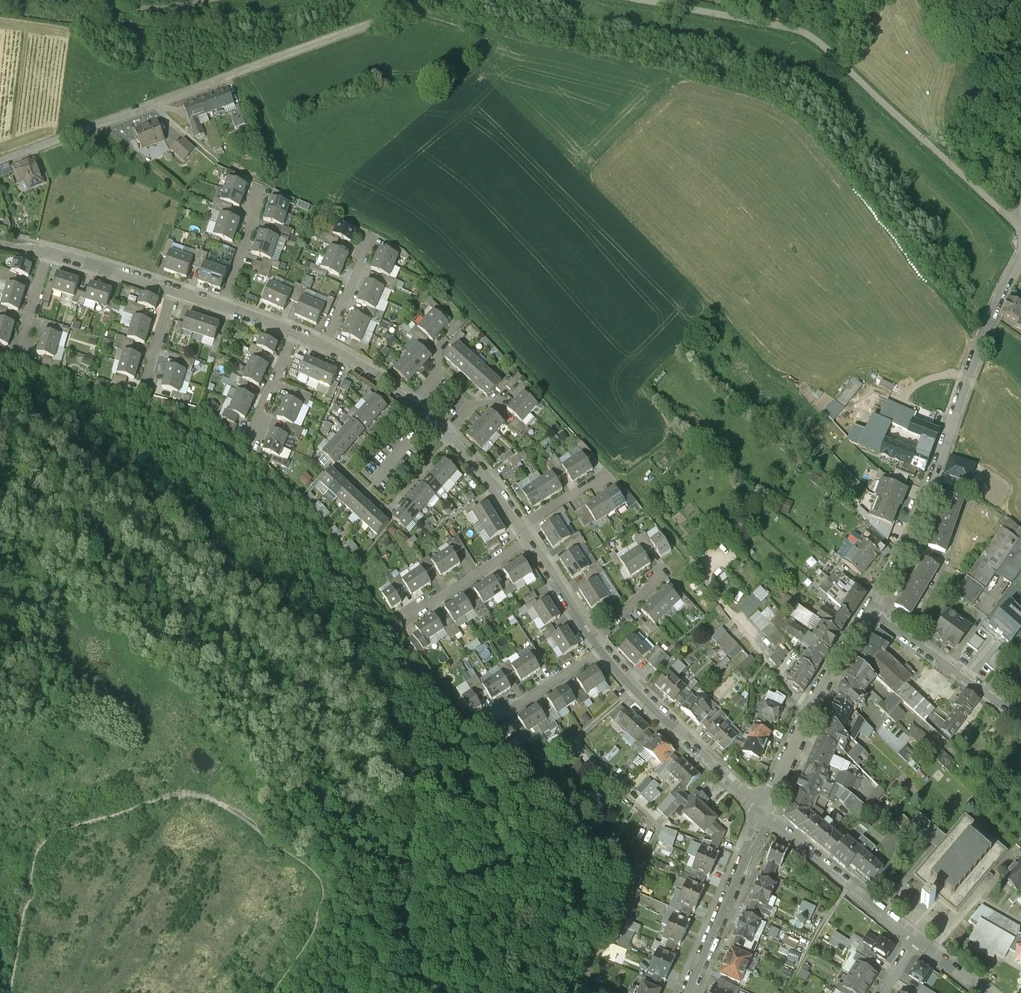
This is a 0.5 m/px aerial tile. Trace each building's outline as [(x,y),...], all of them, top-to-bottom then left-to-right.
[(229,89),(206,97),(212,112),(234,104),(229,89)] [(206,97),(184,105),(190,121),(198,117),(212,112),(206,97)] [(242,104),(236,106),(238,111),(233,113),(238,128),(249,124),(242,104)] [(186,116),(181,118),(185,128),(190,126),(186,116)] [(198,117),(190,121),(193,130),(195,137),(201,134),(202,137),(205,136),(198,117)] [(158,121),(136,130),(143,149),(165,140),(158,121)] [(183,139),(178,144),(176,142),(171,149),(183,159),(193,148),(183,139)] [(35,160),(14,168),(19,182),(28,178),(31,186),(43,182),(38,169),(35,160)] [(48,180),(43,167),(38,169),(43,182),(48,180)] [(244,177),(228,170),(225,177),(228,178),(242,183),(244,177)] [(242,183),(228,178),(224,189),(243,196),(247,184),(242,183)] [(243,196),(224,189),(220,200),(232,205),(239,207),(243,196)] [(295,198),(278,191),(276,198),(290,203),(293,204),(295,198)] [(276,198),(271,197),(267,208),(286,215),(290,203),(276,198)] [(232,205),(220,200),(215,199),(213,204),(230,210),(232,205)] [(230,210),(213,204),(211,210),(221,214),(221,213),(229,216),(230,210)] [(286,215),(267,208),(263,219),(275,223),(282,226),(286,215)] [(229,216),(221,213),(221,214),(217,225),(236,231),(240,220),(229,216)] [(292,229),(282,226),(275,223),(273,229),(290,235),(292,229)] [(356,231),(337,223),(332,234),(340,238),(351,242),(356,231)] [(236,231),(217,225),(213,236),(221,238),(232,242),(236,231)] [(290,235),(273,229),(271,235),(278,237),(288,241),(290,235)] [(332,234),(323,230),(321,236),(337,243),(340,238),(332,234)] [(271,235),(259,231),(256,242),(275,248),(278,237),(271,235)] [(213,236),(204,232),(202,238),(219,244),(221,238),(213,236)] [(337,243),(321,236),(318,241),(330,247),(335,249),(337,243)] [(168,240),(162,257),(168,259),(170,252),(171,252),(174,242),(168,240)] [(275,248),(256,242),(252,253),(263,257),(271,260),(275,248)] [(404,250),(395,245),(391,252),(399,255),(399,256),(408,260),(409,256),(404,250)] [(335,249),(330,247),(326,257),(344,266),(349,255),(335,249)] [(391,252),(380,247),(376,258),(394,266),(399,256),(399,255),(391,252)] [(202,252),(196,250),(193,259),(190,267),(196,269),(202,252)] [(171,252),(170,252),(168,259),(164,271),(175,275),(182,256),(171,252)] [(202,252),(196,269),(202,271),(204,263),(208,254),(202,252)] [(193,259),(182,256),(175,275),(186,278),(190,267),(193,259)] [(271,260),(263,257),(261,263),(272,266),(278,269),(280,263),(271,260)] [(344,266),(326,257),(321,268),(328,272),(339,276),(344,266)] [(394,266),(376,258),(371,269),(382,274),(389,277),(394,266)] [(32,264),(15,259),(11,270),(18,272),(28,275),(32,264)] [(272,266),(261,263),(255,260),(253,266),(270,272),(272,266)] [(204,263),(202,271),(198,282),(209,286),(216,267),(204,263)] [(321,268),(312,264),(309,270),(325,277),(328,272),(321,268)] [(0,266),(0,268),(0,273),(16,278),(18,272),(11,270),(0,266)] [(270,272),(253,266),(251,272),(268,278),(270,272)] [(227,271),(216,267),(209,286),(220,290),(227,271)] [(68,276),(57,272),(54,283),(52,289),(63,293),(68,276)] [(0,273),(0,279),(7,281),(14,283),(16,278),(0,273)] [(389,277),(382,274),(379,279),(396,287),(398,281),(389,277)] [(79,279),(68,276),(63,293),(74,296),(76,290),(79,279)] [(396,287),(379,279),(377,285),(384,288),(393,292),(396,287)] [(377,285),(366,280),(361,291),(379,299),(384,288),(377,285)] [(14,283),(7,281),(4,292),(21,298),(24,287),(14,283)] [(48,281),(43,298),(49,300),(52,289),(54,283),(48,281)] [(101,286),(91,283),(87,293),(85,300),(96,303),(101,286)] [(270,283),(262,301),(273,306),(281,288),(270,283)] [(296,283),(291,292),(292,292),(288,300),(294,302),(301,286),(296,283)] [(112,289),(101,286),(96,303),(107,306),(109,300),(112,289)] [(301,286),(294,302),(299,304),(303,297),(307,288),(301,286)] [(291,292),(281,288),(273,306),(284,311),(288,300),(292,292),(291,292)] [(81,291),(76,290),(74,296),(72,301),(78,303),(81,291)] [(252,290),(248,296),(256,301),(259,295),(252,290)] [(87,293),(81,291),(78,303),(84,305),(85,300),(87,293)] [(379,299),(361,291),(356,302),(367,307),(375,310),(379,299)] [(21,298),(4,292),(1,303),(7,305),(18,308),(21,298)] [(158,299),(141,294),(138,305),(144,307),(155,310),(158,299)] [(303,297),(299,304),(295,316),(305,320),(314,302),(303,297)] [(328,298),(324,307),(321,314),(327,317),(334,300),(328,298)] [(444,311),(430,299),(426,304),(433,311),(434,311),(439,316),(444,311)] [(115,302),(109,300),(107,306),(105,312),(111,314),(115,302)] [(1008,300),(1002,315),(1018,321),(1019,322),(1020,320),(1020,317),(1020,305),(1008,300)] [(138,305),(127,301),(125,307),(143,313),(144,307),(138,305)] [(324,307),(314,302),(305,320),(316,325),(321,314),(324,307)] [(143,313),(125,307),(124,313),(134,317),(134,316),(141,318),(143,313)] [(375,310),(367,307),(365,312),(381,320),(384,314),(375,310)] [(439,316),(434,311),(433,311),(426,319),(440,333),(448,324),(439,316)] [(381,320),(365,312),(363,318),(370,321),(379,325),(381,320)] [(198,317),(188,313),(184,324),(182,330),(193,334),(198,317)] [(363,318),(351,313),(347,324),(365,332),(370,321),(363,318)] [(0,315),(0,327),(11,331),(14,320),(3,316),(0,315)] [(141,318),(134,316),(134,317),(131,327),(148,333),(151,322),(141,318)] [(209,320),(198,317),(193,334),(204,337),(209,320)] [(440,333),(426,319),(418,328),(429,338),(432,342),(440,333)] [(209,320),(204,337),(214,340),(214,341),(216,334),(220,324),(209,320)] [(70,326),(53,321),(51,327),(60,329),(60,330),(68,332),(70,326)] [(184,324),(178,322),(175,334),(181,336),(182,330),(184,324)] [(365,332),(347,324),(342,335),(353,340),(360,343),(365,332)] [(429,338),(418,328),(416,326),(411,331),(425,343),(429,338)] [(0,327),(0,339),(7,341),(11,331),(0,327)] [(50,329),(43,327),(40,338),(57,344),(60,333),(59,332),(60,330),(60,329),(51,327),(50,329)] [(148,333),(131,327),(128,338),(127,338),(134,340),(144,344),(148,333)] [(425,343),(411,331),(407,335),(417,344),(421,347),(425,343)] [(460,332),(448,345),(453,349),(458,343),(465,336),(460,332)] [(216,334),(214,341),(214,340),(211,351),(217,353),(222,336),(216,334)] [(128,338),(117,335),(115,341),(132,346),(134,340),(127,338),(128,338)] [(278,344),(261,336),(257,347),(263,350),(273,354),(278,344)] [(57,344),(40,338),(36,349),(43,351),(42,354),(52,357),(53,354),(57,344)] [(486,338),(482,341),(487,347),(490,343),(486,338)] [(369,347),(360,343),(353,340),(350,345),(367,352),(369,347)] [(132,346),(115,341),(113,346),(124,350),(130,352),(132,346)] [(453,349),(445,358),(453,366),(467,351),(458,343),(453,349)] [(495,348),(490,343),(487,347),(491,352),(495,348)] [(421,347),(417,344),(409,353),(424,366),(432,357),(421,347)] [(252,345),(249,350),(260,355),(263,350),(257,347),(252,345)] [(386,348),(382,353),(385,356),(390,351),(386,348)] [(130,352),(124,350),(120,360),(137,366),(141,355),(130,352)] [(260,355),(249,350),(247,356),(252,358),(258,361),(260,355)] [(467,351),(453,366),(462,374),(475,359),(467,351)] [(498,352),(494,355),(499,360),(503,357),(498,352)] [(424,366),(409,353),(401,361),(416,375),(424,366)] [(60,359),(52,357),(42,354),(41,360),(58,365),(60,359)] [(194,359),(183,355),(181,361),(193,365),(194,359)] [(295,356),(293,362),(294,362),(290,373),(296,376),(297,372),(301,363),(303,359),(295,356)] [(258,361),(252,358),(247,369),(264,376),(268,365),(258,361)] [(305,361),(303,359),(301,363),(297,372),(300,373),(299,374),(310,379),(317,362),(307,358),(305,361)] [(475,359),(462,374),(470,382),(484,367),(475,359)] [(137,366),(120,360),(117,371),(118,372),(117,374),(126,377),(127,374),(134,377),(137,366)] [(193,365),(181,361),(179,367),(185,369),(191,371),(193,365)] [(416,375),(401,361),(393,370),(408,383),(416,375)] [(327,367),(317,362),(310,379),(320,383),(327,367)] [(179,367),(168,364),(165,375),(182,380),(185,369),(179,367)] [(337,371),(327,367),(320,383),(330,388),(333,381),(337,371)] [(484,367),(470,382),(479,389),(493,374),(484,367)] [(264,376),(247,369),(243,379),(249,382),(259,386),(264,376)] [(126,377),(117,374),(113,373),(111,379),(124,383),(126,377)] [(518,373),(512,379),(513,379),(506,386),(511,390),(522,378),(518,373)] [(243,379),(232,374),(230,380),(246,387),(249,382),(243,379)] [(493,374),(479,389),(488,397),(496,388),(501,382),(493,374)] [(182,380),(165,375),(162,385),(172,389),(179,391),(182,380)] [(508,375),(501,382),(496,388),(501,392),(506,386),(513,379),(512,379),(508,375)] [(856,376),(825,410),(836,420),(867,385),(856,376)] [(246,387),(230,380),(227,385),(233,388),(238,390),(244,393),(246,387)] [(333,381),(330,388),(325,398),(331,400),(338,384),(333,381)] [(312,395),(294,388),(292,393),(298,396),(310,401),(312,395)] [(179,391),(172,389),(170,395),(182,398),(184,392),(179,391)] [(244,393),(238,390),(233,400),(249,408),(254,397),(244,393)] [(387,407),(375,395),(374,396),(370,392),(362,400),(367,404),(380,415),(387,407)] [(538,405),(523,392),(515,401),(530,414),(538,405)] [(310,401),(298,396),(296,402),(302,404),(302,405),(307,407),(310,401)] [(296,402),(286,397),(281,408),(298,415),(302,405),(302,404),(296,402)] [(249,408),(233,400),(229,411),(228,413),(225,412),(222,417),(227,419),(226,420),(237,424),(235,423),(238,415),(245,418),(249,408)] [(916,413),(886,400),(878,418),(891,423),(908,432),(913,420),(916,413)] [(530,414),(515,401),(507,409),(516,418),(522,423),(530,414)] [(380,415),(367,404),(360,412),(372,423),(380,415)] [(298,415),(281,408),(277,418),(287,422),(293,425),(298,415)] [(505,424),(490,410),(482,419),(497,432),(505,424)] [(372,423),(360,412),(352,420),(365,431),(372,423)] [(878,418),(873,415),(866,430),(855,424),(848,439),(852,443),(899,462),(904,464),(911,466),(915,453),(916,451),(884,439),(891,423),(878,418)] [(237,424),(226,420),(227,419),(222,417),(221,420),(234,431),(237,424)] [(522,423),(516,418),(512,422),(525,434),(529,430),(522,423)] [(497,432),(482,419),(474,427),(489,441),(497,432)] [(365,431),(352,420),(345,428),(357,440),(365,431)] [(938,431),(913,420),(908,432),(921,438),(919,445),(931,450),(938,431)] [(293,425),(287,422),(284,428),(301,435),(303,430),(293,425)] [(525,434),(512,422),(508,427),(521,439),(525,434)] [(489,441),(474,427),(466,436),(481,450),(489,441)] [(301,435),(284,428),(282,433),(288,436),(298,441),(301,435)] [(357,440),(345,428),(337,436),(350,448),(357,440)] [(282,433),(272,429),(267,439),(283,447),(288,436),(282,433)] [(350,448),(337,436),(330,444),(343,456),(350,448)] [(283,447),(267,439),(263,450),(273,454),(279,457),(283,447)] [(594,456),(582,442),(576,445),(582,454),(586,460),(594,456)] [(343,456),(330,444),(322,453),(324,454),(319,460),(324,466),(330,460),(335,464),(343,456)] [(931,450),(919,445),(916,451),(915,453),(928,458),(931,450)] [(524,452),(509,461),(512,467),(527,457),(524,452)] [(911,466),(904,464),(901,472),(901,473),(908,475),(914,477),(917,469),(924,471),(928,458),(915,453),(911,466)] [(279,457),(273,454),(270,460),(281,465),(284,459),(279,457)] [(586,460),(582,454),(572,460),(583,477),(593,471),(586,460)] [(504,455),(499,459),(501,463),(507,459),(504,455)] [(974,465),(950,457),(945,474),(968,482),(974,465)] [(562,466),(557,458),(551,461),(561,476),(566,473),(562,466)] [(457,471),(445,459),(437,468),(449,479),(457,471)] [(562,466),(566,473),(573,483),(583,477),(572,460),(562,466)] [(561,476),(551,461),(546,464),(551,473),(552,473),(556,480),(561,476)] [(507,477),(518,471),(515,467),(505,472),(507,477)] [(331,468),(320,481),(328,488),(340,476),(331,468)] [(449,479),(437,468),(430,476),(442,487),(449,479)] [(901,472),(895,470),(892,477),(905,482),(908,475),(901,473),(901,472)] [(551,473),(542,479),(552,496),(562,490),(556,480),(552,473),(551,473)] [(828,486),(814,473),(809,479),(823,492),(828,486)] [(340,476),(328,488),(336,496),(348,483),(340,476)] [(430,476),(422,484),(435,495),(442,487),(430,476)] [(542,479),(532,485),(543,502),(552,496),(542,479)] [(899,488),(883,482),(877,497),(879,498),(899,505),(900,506),(906,490),(899,487),(899,488)] [(348,483),(336,496),(344,503),(356,491),(348,483)] [(522,492),(517,483),(511,487),(521,502),(526,498),(522,492)] [(422,484),(415,492),(427,503),(435,495),(422,484)] [(522,492),(526,498),(532,509),(543,502),(532,485),(522,492)] [(615,488),(605,494),(616,511),(626,505),(618,493),(615,488)] [(637,503),(624,489),(618,493),(626,505),(628,508),(637,503)] [(356,491),(344,503),(353,511),(364,498),(356,491)] [(310,492),(305,497),(309,500),(314,495),(310,492)] [(427,503),(415,492),(407,500),(420,511),(427,503)] [(471,492),(467,495),(471,501),(475,498),(471,492)] [(616,511),(605,494),(595,501),(606,517),(616,511)] [(946,494),(928,546),(945,552),(963,500),(946,494)] [(467,495),(463,497),(466,503),(471,501),(467,495)] [(792,500),(780,496),(775,511),(787,515),(792,500)] [(364,498),(353,511),(361,518),(372,506),(364,498)] [(899,505),(879,498),(875,507),(873,507),(869,516),(891,525),(899,505)] [(420,511),(407,500),(400,508),(412,520),(420,511)] [(586,507),(585,507),(594,521),(596,524),(606,517),(595,501),(586,507)] [(478,508),(472,511),(472,512),(478,521),(493,511),(487,502),(478,508)] [(475,503),(464,509),(468,515),(472,512),(472,511),(478,508),(475,503)] [(322,504),(317,509),(321,512),(326,508),(322,504)] [(452,504),(448,507),(451,513),(456,510),(452,504)] [(372,506),(361,518),(369,525),(380,513),(372,506)] [(594,521),(585,507),(586,507),(585,506),(580,509),(589,524),(594,521)] [(563,507),(548,517),(551,522),(557,518),(558,518),(566,512),(563,507)] [(326,508),(321,512),(324,516),(329,511),(326,508)] [(400,508),(392,517),(405,528),(412,520),(400,508)] [(589,524),(580,509),(575,513),(584,528),(589,524)] [(493,511),(478,521),(484,530),(499,521),(493,511)] [(380,513),(369,525),(377,533),(389,521),(380,513)] [(433,516),(428,519),(432,525),(436,522),(433,516)] [(551,522),(540,529),(547,539),(564,528),(558,518),(557,518),(551,522)] [(499,521),(484,530),(490,540),(496,536),(505,530),(499,521)] [(337,527),(334,523),(329,528),(332,532),(337,527)] [(337,527),(332,532),(335,536),(341,531),(337,527)] [(564,528),(547,539),(553,549),(564,542),(570,538),(564,528)] [(621,528),(615,532),(618,536),(624,532),(621,528)] [(1002,528),(966,577),(984,589),(1019,540),(1002,528)] [(885,538),(876,529),(871,535),(881,543),(885,538)] [(570,538),(564,542),(567,547),(582,537),(579,532),(570,538)] [(871,535),(870,537),(865,532),(861,537),(862,538),(855,547),(873,561),(874,560),(875,560),(879,555),(878,555),(879,553),(881,553),(885,548),(880,544),(881,543),(871,535)] [(650,541),(645,533),(639,536),(649,551),(654,548),(650,541)] [(414,535),(408,539),(411,543),(417,539),(414,535)] [(671,552),(660,535),(650,541),(654,548),(661,558),(671,552)] [(458,536),(453,540),(459,550),(464,547),(458,536)] [(496,536),(490,540),(486,543),(489,548),(499,542),(496,536)] [(649,551),(639,536),(634,539),(640,548),(644,554),(649,551)] [(582,537),(567,547),(570,552),(577,548),(585,543),(582,537)] [(351,538),(346,542),(349,546),(354,542),(351,538)] [(453,540),(447,543),(450,548),(454,553),(459,550),(453,540)] [(354,542),(349,546),(352,550),(357,545),(354,542)] [(873,561),(855,547),(847,556),(849,558),(846,563),(843,561),(842,562),(860,576),(868,566),(867,565),(870,561),(871,563),(873,561)] [(450,548),(441,554),(450,569),(460,563),(454,553),(450,548)] [(570,552),(560,559),(566,569),(583,558),(577,548),(570,552)] [(644,554),(640,548),(630,554),(640,571),(650,565),(646,557),(644,554)] [(841,559),(831,550),(827,555),(837,563),(841,559)] [(620,560),(614,552),(609,555),(619,571),(624,567),(620,561),(620,560)] [(431,560),(435,566),(441,575),(450,569),(441,554),(431,560)] [(640,571),(630,554),(620,560),(620,561),(624,567),(630,578),(640,571)] [(428,555),(423,558),(430,569),(435,566),(431,560),(428,555)] [(532,572),(523,557),(513,564),(522,579),(532,572)] [(430,569),(423,558),(418,562),(421,566),(425,572),(430,569)] [(583,558),(566,569),(572,579),(583,572),(589,568),(583,558)] [(923,558),(895,605),(910,615),(939,567),(923,558)] [(589,568),(583,572),(586,577),(601,568),(598,562),(589,568)] [(513,564),(503,570),(509,579),(513,585),(522,579),(513,564)] [(421,566),(411,572),(421,588),(431,581),(425,572),(421,566)] [(601,568),(586,577),(589,582),(596,578),(604,573),(601,568)] [(402,578),(402,579),(405,584),(411,594),(421,588),(411,572),(402,578)] [(823,573),(813,583),(819,588),(826,579),(827,580),(829,578),(823,573)] [(839,577),(834,573),(829,578),(827,580),(832,584),(839,577)] [(399,574),(394,577),(400,587),(405,584),(402,579),(402,578),(399,574)] [(866,594),(842,574),(839,577),(832,584),(827,580),(826,579),(819,588),(820,589),(842,609),(850,616),(866,594)] [(493,576),(484,582),(493,597),(503,591),(499,585),(493,576)] [(394,577),(389,580),(392,585),(395,591),(400,587),(394,577)] [(589,582),(579,589),(585,599),(602,588),(596,578),(589,582)] [(513,585),(509,579),(504,582),(511,593),(516,589),(513,585)] [(493,597),(484,582),(474,588),(480,598),(484,603),(493,597)] [(511,593),(504,582),(499,585),(503,591),(506,596),(511,593)] [(813,583),(808,589),(815,595),(820,589),(819,588),(813,583)] [(392,585),(382,591),(391,606),(401,600),(395,591),(392,585)] [(763,586),(756,593),(765,601),(772,594),(763,586)] [(675,596),(667,587),(658,595),(672,610),(681,602),(675,596)] [(602,588),(585,599),(592,609),(602,603),(609,598),(608,598),(602,588)] [(534,591),(524,598),(527,603),(535,598),(537,597),(534,591)] [(692,605),(680,592),(675,596),(681,602),(687,609),(692,605)] [(608,598),(609,598),(602,603),(605,608),(620,598),(617,593),(608,598)] [(464,595),(454,601),(464,616),(473,610),(470,604),(464,595)] [(672,610),(658,595),(650,603),(664,618),(672,610)] [(538,603),(533,607),(539,616),(554,607),(548,597),(538,603)] [(484,603),(480,598),(475,601),(484,616),(490,613),(484,603)] [(535,598),(527,603),(525,605),(528,610),(533,607),(538,603),(535,598)] [(454,601),(445,607),(451,616),(454,622),(464,616),(454,601)] [(475,601),(470,604),(473,610),(479,619),(484,616),(475,601)] [(807,611),(803,608),(794,601),(789,609),(794,612),(791,616),(816,633),(823,623),(815,617),(814,616),(807,611)] [(664,618),(650,603),(641,611),(649,620),(655,626),(664,618)] [(1007,605),(989,626),(1009,643),(1020,629),(1020,610),(1014,604),(1010,608),(1007,605)] [(554,607),(539,616),(545,626),(551,622),(560,616),(554,607)] [(837,617),(822,607),(815,617),(823,623),(839,634),(843,627),(846,623),(846,622),(850,616),(842,609),(837,617)] [(933,633),(942,639),(958,617),(945,607),(938,616),(942,619),(938,624),(939,625),(933,633)] [(788,653),(781,643),(785,640),(777,632),(769,622),(759,611),(750,618),(775,648),(776,647),(778,649),(773,653),(774,655),(770,658),(778,667),(782,664),(781,662),(785,658),(784,657),(788,653)] [(440,623),(434,613),(425,619),(434,635),(444,629),(444,628),(440,623)] [(454,622),(451,616),(445,620),(455,635),(460,631),(454,622)] [(784,626),(776,617),(769,622),(777,632),(784,626)] [(958,617),(942,639),(954,648),(971,626),(958,617)] [(425,619),(415,626),(419,631),(413,634),(423,648),(428,645),(425,641),(434,635),(425,619)] [(455,635),(445,620),(440,623),(444,628),(444,629),(450,638),(455,635)] [(653,633),(645,624),(641,620),(636,624),(649,637),(653,633)] [(655,626),(649,620),(645,624),(653,633),(657,637),(662,633),(655,626)] [(551,622),(545,626),(540,629),(543,634),(554,627),(551,622)] [(813,638),(791,623),(784,632),(809,649),(824,659),(830,649),(813,638)] [(839,634),(823,623),(816,633),(813,638),(830,649),(839,634)] [(554,627),(543,634),(547,639),(551,636),(557,633),(554,627)] [(557,633),(551,636),(557,646),(573,636),(566,627),(557,633)] [(722,628),(711,637),(717,643),(726,633),(722,628)] [(726,633),(717,643),(722,648),(732,639),(726,633)] [(423,648),(413,634),(408,638),(418,652),(423,648)] [(984,641),(974,634),(967,643),(977,651),(984,641)] [(881,641),(871,635),(867,640),(878,646),(881,641)] [(573,636),(557,646),(563,655),(564,655),(569,652),(579,646),(573,636)] [(633,636),(619,650),(627,658),(642,644),(633,636)] [(878,646),(867,640),(856,659),(876,678),(894,693),(896,695),(906,684),(915,673),(911,670),(912,669),(906,664),(903,668),(885,652),(889,646),(881,641),(878,646)] [(733,641),(725,648),(730,653),(738,646),(733,641)] [(642,644),(627,658),(635,667),(644,658),(650,653),(642,644)] [(539,655),(533,645),(527,648),(530,653),(531,653),(534,658),(539,655)] [(657,646),(650,653),(644,658),(648,663),(661,651),(657,646)] [(730,653),(728,655),(733,660),(742,651),(738,646),(730,653)] [(809,649),(802,659),(816,672),(824,659),(809,649)] [(1006,657),(997,649),(985,663),(995,671),(1006,657)] [(661,651),(648,663),(652,667),(663,658),(665,655),(661,651)] [(569,652),(564,655),(563,655),(559,658),(562,663),(572,657),(569,652)] [(530,653),(521,659),(530,674),(540,668),(534,658),(531,653),(530,653)] [(749,655),(736,669),(740,673),(753,659),(749,655)] [(663,658),(652,667),(656,672),(667,662),(663,658)] [(802,659),(802,658),(787,682),(802,692),(808,684),(816,672),(802,659)] [(530,674),(521,659),(511,665),(515,671),(521,680),(530,674)] [(876,678),(856,659),(847,678),(863,693),(876,678)] [(511,665),(508,660),(503,664),(510,674),(515,671),(511,665)] [(1005,660),(998,669),(1006,677),(1014,668),(1005,660)] [(678,662),(669,672),(674,678),(684,668),(678,662)] [(510,674),(503,664),(498,667),(501,672),(501,671),(505,677),(510,674)] [(609,687),(596,667),(586,673),(596,688),(599,693),(609,687)] [(501,672),(492,678),(501,693),(511,687),(505,677),(501,671),(501,672)] [(669,672),(668,672),(655,685),(664,693),(677,680),(674,678),(669,672)] [(586,673),(577,679),(583,689),(586,694),(596,688),(586,673)] [(482,684),(476,674),(471,677),(480,693),(486,689),(482,684)] [(480,693),(471,677),(466,681),(472,690),(475,696),(480,693)] [(482,684),(486,689),(492,699),(501,693),(492,678),(482,684)] [(847,678),(843,685),(840,686),(837,692),(838,695),(836,700),(852,708),(854,709),(855,710),(867,696),(863,693),(847,678)] [(677,680),(664,693),(674,702),(682,693),(686,689),(677,680)] [(934,710),(906,684),(896,695),(903,701),(925,721),(934,710)] [(566,686),(557,692),(566,707),(576,701),(572,695),(566,686)] [(583,689),(577,692),(584,702),(589,699),(586,694),(583,689)] [(475,696),(472,690),(462,696),(471,711),(481,705),(475,696)] [(955,706),(940,728),(952,737),(978,700),(965,690),(954,705),(955,706)] [(566,707),(557,692),(547,698),(553,707),(557,713),(566,707)] [(577,692),(572,695),(576,701),(579,705),(584,702),(577,692)] [(768,692),(756,720),(761,722),(770,726),(772,721),(775,722),(781,709),(779,708),(786,698),(776,692),(775,695),(768,692)] [(613,693),(604,701),(608,706),(617,698),(613,693)] [(682,693),(676,700),(679,703),(686,696),(682,693)] [(896,695),(894,693),(888,700),(890,702),(897,707),(903,701),(896,695)] [(743,707),(748,700),(740,694),(735,701),(743,707)] [(686,696),(679,703),(683,707),(689,700),(686,696)] [(683,707),(681,709),(689,717),(702,704),(693,696),(689,700),(683,707)] [(852,708),(836,700),(828,715),(842,729),(847,720),(852,708)] [(887,706),(881,701),(877,706),(889,716),(893,711),(887,706)] [(897,707),(890,702),(887,706),(893,711),(897,707)] [(537,704),(527,710),(537,725),(541,732),(550,727),(552,729),(558,725),(555,721),(549,724),(546,719),(547,719),(543,714),(537,704)] [(711,720),(707,717),(711,713),(702,704),(689,717),(699,726),(701,723),(705,727),(711,720)] [(619,706),(608,716),(613,721),(623,709),(619,706)] [(553,707),(548,710),(555,721),(560,717),(557,713),(553,707)] [(630,712),(628,714),(623,709),(613,721),(627,733),(639,720),(630,712)] [(527,710),(518,716),(524,726),(527,731),(528,731),(537,725),(527,710)] [(548,710),(543,714),(547,719),(546,719),(549,724),(555,721),(548,710)] [(711,720),(705,727),(708,731),(706,733),(715,742),(728,729),(721,722),(726,717),(720,711),(711,720)] [(842,729),(828,715),(819,737),(838,745),(839,743),(845,746),(847,740),(841,737),(844,731),(842,729)] [(873,730),(860,716),(849,736),(854,741),(859,733),(869,738),(873,730)] [(648,729),(639,720),(627,733),(636,742),(646,731),(648,729)] [(770,726),(761,722),(759,728),(767,732),(770,726)] [(514,732),(508,723),(498,729),(507,744),(517,738),(514,732)] [(728,729),(715,742),(724,750),(731,743),(738,746),(741,739),(742,736),(739,734),(740,733),(732,724),(728,729)] [(527,731),(524,726),(519,729),(525,739),(530,736),(528,731),(527,731)] [(759,728),(753,726),(748,738),(765,746),(770,733),(767,732),(759,728)] [(525,739),(519,729),(514,732),(517,738),(520,743),(525,739)] [(646,731),(640,738),(643,741),(649,734),(646,731)] [(649,734),(643,741),(647,744),(653,738),(649,734)] [(647,744),(643,749),(652,757),(664,744),(655,736),(653,738),(647,744)] [(838,745),(819,737),(808,762),(826,771),(838,745)] [(765,746),(748,738),(746,742),(741,739),(738,746),(743,749),(742,751),(759,759),(765,746)] [(861,743),(850,752),(857,761),(869,751),(861,743)] [(664,744),(652,757),(662,766),(671,755),(674,753),(664,744)] [(671,755),(665,762),(669,765),(675,758),(671,755)] [(675,758),(669,765),(672,768),(678,762),(675,758)] [(672,768),(669,772),(677,781),(689,768),(680,760),(678,762),(672,768)] [(826,771),(808,762),(800,779),(796,787),(797,787),(816,796),(817,796),(826,778),(828,773),(826,771)] [(689,768),(677,781),(681,784),(686,789),(687,790),(699,777),(689,768)] [(826,778),(817,796),(827,801),(833,787),(826,784),(828,779),(826,778)] [(846,791),(835,782),(833,787),(827,801),(833,803),(836,797),(839,800),(846,791)] [(681,784),(671,794),(677,799),(683,793),(686,789),(681,784)] [(882,785),(871,798),(877,803),(888,791),(882,785)] [(816,796),(797,787),(790,803),(788,808),(784,817),(809,838),(822,823),(824,821),(820,819),(819,818),(818,820),(808,812),(811,806),(816,796)] [(699,794),(695,790),(688,798),(693,803),(687,810),(683,814),(693,823),(705,810),(697,803),(699,802),(705,804),(708,800),(701,792),(699,794)] [(846,791),(839,800),(844,804),(851,796),(846,791)] [(683,793),(677,799),(687,810),(693,803),(688,798),(688,797),(683,793)] [(851,796),(844,804),(862,819),(869,811),(851,796)] [(671,806),(662,815),(667,819),(676,810),(671,806)] [(823,814),(811,806),(808,812),(818,820),(819,818),(820,819),(823,814)] [(829,819),(836,826),(845,815),(838,809),(829,819)] [(705,810),(693,823),(704,833),(714,822),(716,820),(705,810)] [(963,816),(945,837),(919,815),(911,824),(909,827),(936,848),(913,876),(931,890),(921,903),(929,910),(939,897),(956,912),(985,879),(989,882),(993,877),(989,874),(1007,852),(963,816)] [(903,817),(896,825),(904,832),(909,827),(911,824),(903,817)] [(871,828),(862,821),(859,825),(867,832),(871,828)] [(724,832),(714,822),(708,829),(713,835),(712,837),(720,841),(724,832)] [(822,823),(809,838),(820,847),(833,832),(834,831),(830,827),(829,829),(822,823)] [(644,827),(639,838),(651,842),(655,832),(644,827)] [(685,836),(670,830),(668,837),(683,842),(685,836)] [(833,832),(820,847),(831,856),(843,841),(833,832)] [(720,841),(712,837),(710,842),(710,843),(718,846),(720,841)] [(855,846),(846,838),(843,841),(831,856),(848,870),(851,866),(857,870),(870,854),(871,855),(875,849),(862,837),(855,846)] [(710,842),(703,841),(702,846),(716,852),(718,846),(710,843),(710,842)] [(716,852),(702,846),(701,848),(692,844),(687,854),(696,859),(697,858),(714,865),(719,854),(716,852)] [(787,851),(773,845),(766,861),(769,862),(778,866),(781,867),(787,851)] [(870,854),(857,870),(872,883),(883,869),(874,862),(876,859),(871,855),(870,854)] [(714,865),(697,858),(696,859),(692,869),(697,872),(706,876),(709,877),(714,865)] [(1002,878),(1018,892),(1020,889),(1020,861),(1019,859),(1002,878)] [(778,866),(769,862),(765,872),(773,876),(778,866)] [(706,876),(697,872),(695,877),(703,881),(706,876)] [(773,876),(765,872),(762,879),(770,882),(773,876)] [(703,881),(695,877),(693,883),(701,886),(703,881)] [(762,879),(759,877),(754,889),(771,896),(776,885),(770,882),(762,879)] [(693,883),(688,881),(683,892),(699,899),(704,888),(701,886),(693,883)] [(771,896),(754,889),(749,900),(752,902),(766,908),(771,896)] [(699,899),(683,892),(678,904),(683,906),(692,910),(694,911),(699,899)] [(805,899),(798,915),(812,921),(819,905),(805,899)] [(766,908),(752,902),(749,908),(758,912),(763,914),(766,908)] [(989,912),(990,910),(982,905),(969,921),(976,927),(970,937),(978,942),(976,946),(994,956),(996,952),(1004,957),(1009,949),(1015,953),(1015,961),(1020,961),(1020,933),(1018,933),(1019,931),(1019,929),(1003,919),(1004,918),(1000,916),(999,917),(989,912)] [(692,910),(683,906),(681,912),(689,915),(692,910)] [(758,912),(749,908),(746,914),(755,918),(758,912)] [(689,915),(681,912),(678,917),(687,921),(689,915)] [(746,914),(743,913),(739,925),(755,932),(760,921),(755,918),(746,914)] [(678,917),(673,915),(668,926),(685,933),(690,922),(687,921),(678,917)] [(640,925),(628,920),(625,927),(637,932),(640,925)] [(755,932),(739,925),(734,936),(736,938),(734,944),(740,947),(742,948),(745,941),(750,944),(755,932)] [(685,933),(668,926),(663,937),(668,940),(677,944),(680,945),(683,938),(684,935),(685,933)] [(773,935),(778,937),(781,929),(776,927),(773,935)] [(851,942),(835,932),(832,938),(847,948),(851,942)] [(878,940),(867,934),(859,948),(875,958),(877,954),(885,960),(894,946),(880,938),(878,940)] [(788,943),(797,947),(800,941),(790,937),(788,943)] [(677,944),(668,940),(666,945),(674,949),(677,944)] [(674,949),(666,945),(664,951),(672,954),(674,949)] [(757,954),(742,948),(740,947),(738,952),(750,958),(754,959),(757,954)] [(875,958),(859,948),(856,953),(857,954),(871,963),(875,958)] [(664,951),(658,949),(653,960),(670,968),(675,956),(672,954),(664,951)] [(738,952),(731,949),(729,955),(727,954),(724,961),(745,970),(750,958),(738,952)] [(871,963),(857,954),(853,959),(853,960),(857,963),(857,962),(868,969),(872,963),(871,963)] [(868,969),(857,962),(857,963),(853,960),(853,959),(851,958),(843,970),(850,974),(869,986),(875,975),(875,973),(868,969)] [(670,968),(653,960),(648,972),(662,978),(665,979),(670,968)] [(745,970),(724,961),(721,967),(723,968),(720,974),(740,982),(745,970)] [(920,961),(918,961),(916,962),(916,965),(910,975),(923,983),(925,981),(930,972),(932,970),(922,964),(922,963),(920,961)] [(807,979),(814,966),(807,962),(800,975),(807,979)] [(941,979),(930,972),(925,981),(936,987),(941,979)] [(662,978),(654,974),(651,980),(660,984),(662,978)] [(850,974),(843,985),(842,986),(854,992),(865,992),(869,986),(850,974)] [(660,984),(651,980),(649,986),(657,989),(660,984)] [(727,983),(719,980),(716,986),(724,990),(727,983)] [(660,990),(657,989),(649,986),(642,983),(640,988),(638,992),(659,992),(660,990)] [(842,986),(843,985),(838,983),(834,989),(841,992),(853,992),(854,992),(842,986)] [(632,985),(629,992),(631,992),(638,992),(640,988),(632,985)]
